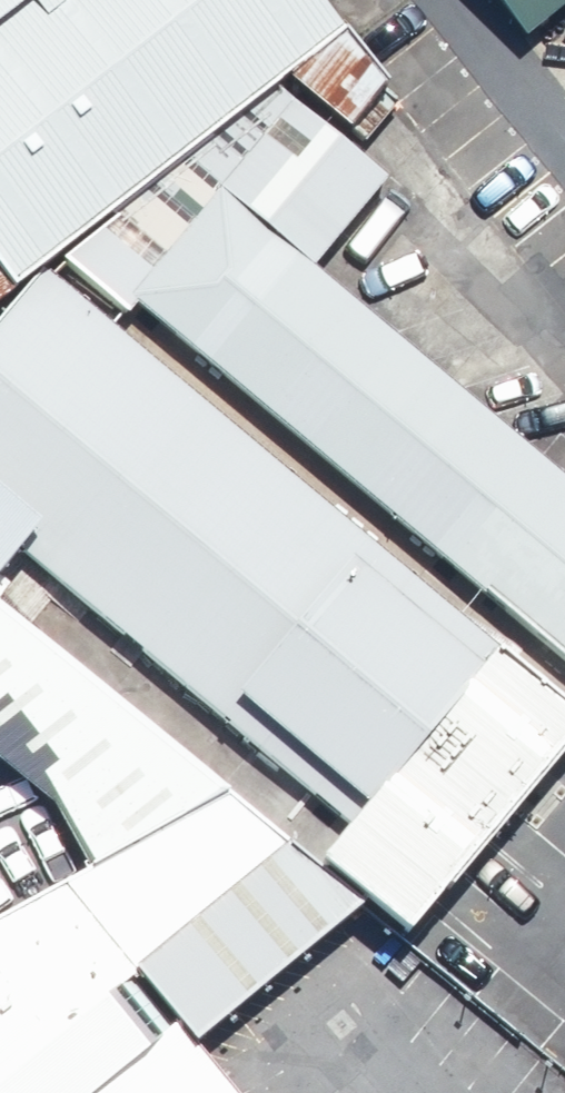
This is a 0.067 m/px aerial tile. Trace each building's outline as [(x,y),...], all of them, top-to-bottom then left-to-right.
[(10,292),(336,35),(309,0),(0,0),(0,279),(10,292)] [(564,8),(564,0),(491,0),(524,41),(564,8)] [(217,191),(311,270),(385,182),(277,93),(60,263),(127,317),(134,307),(129,303),(217,191)] [(129,303),(134,307),(564,665),(564,483),(311,270),(217,191),(129,303)] [(10,292),(0,279),(0,299),(10,292)] [(35,533),(0,502),(0,576),(35,533)] [(226,802),(0,614),(0,767),(35,794),(44,789),(90,875),(226,802)] [(494,653),(319,866),(365,905),(406,940),(445,893),(448,895),(564,754),(564,710),(494,653)] [(194,1050),(365,905),(319,866),(226,802),(90,875),(0,923),(0,1092),(229,1092),(194,1050)]
